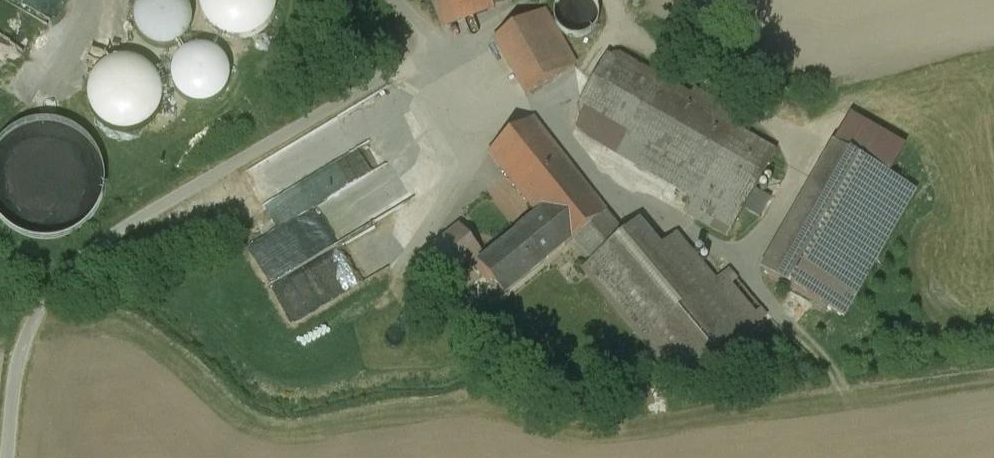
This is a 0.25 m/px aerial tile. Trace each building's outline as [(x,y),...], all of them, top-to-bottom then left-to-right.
[(191,17),(189,8),(183,1),(182,0),(143,0),(141,2),(136,10),(134,19),(135,29),(139,37),(146,44),(154,48),(164,50),(173,48),(181,43),(187,36),(191,27),(191,17)] [(201,6),(205,18),(214,29),(225,36),(238,38),(251,37),(263,30),(272,20),(277,8),(277,0),(201,0),(201,6)] [(442,29),(494,9),(490,0),(431,0),(442,29)] [(557,8),(556,14),(556,20),(558,27),(562,32),(567,36),(573,38),(579,39),(586,37),(592,34),(596,30),(599,24),(601,18),(601,12),(598,6),(595,0),(594,0),(563,0),(560,2),(557,8)] [(545,11),(495,39),(527,95),(575,68),(545,11)] [(230,84),(230,74),(228,65),(222,57),(215,52),(206,49),(196,50),(187,53),(180,59),(175,67),(173,76),(174,86),(178,94),(185,101),(193,105),(203,106),(212,104),(220,100),(226,92),(230,84)] [(777,153),(608,57),(580,104),(630,132),(608,169),(728,238),(777,153)] [(139,63),(127,60),(114,62),(103,68),(95,77),(90,89),(90,102),(94,114),(102,123),(112,130),(125,133),(137,131),(148,125),(157,115),(161,104),(162,91),(158,79),(150,69),(139,63)] [(850,119),(835,147),(888,177),(904,149),(850,119)] [(488,154),(539,219),(565,247),(575,239),(596,262),(585,268),(643,341),(715,283),(677,234),(661,247),(639,223),(625,234),(533,120),(488,154)] [(23,123),(4,153),(8,225),(10,222),(32,235),(80,232),(106,191),(103,146),(61,121),(23,123)] [(888,177),(835,147),(764,273),(842,316),(912,190),(888,177)] [(360,148),(298,182),(281,151),(245,171),(275,227),(374,172),(360,148)] [(758,187),(747,205),(762,214),(773,197),(758,187)] [(507,292),(565,247),(539,219),(483,264),(507,292)] [(479,254),(457,228),(415,263),(438,289),(479,254)]
